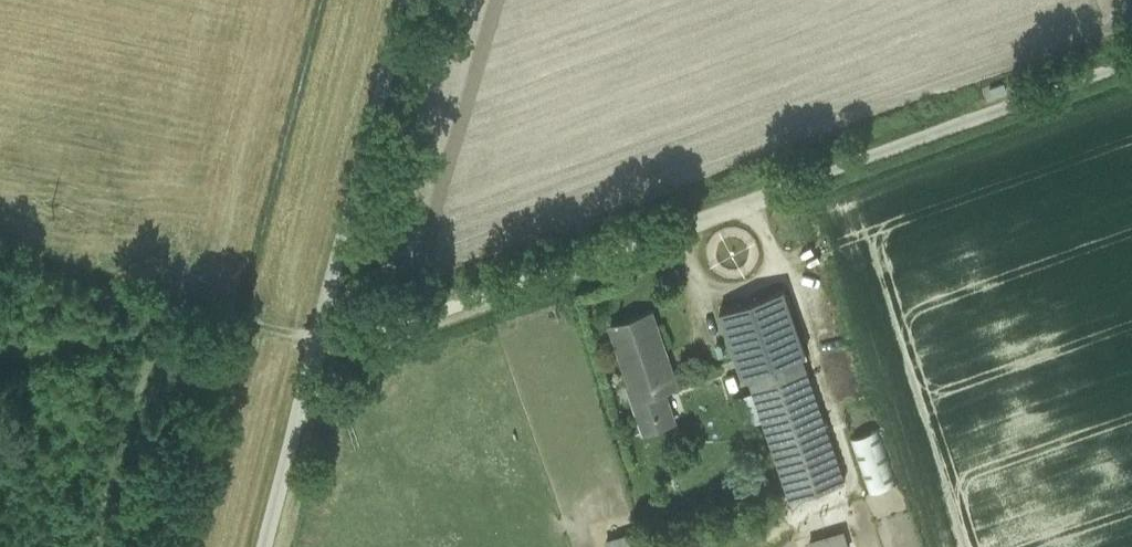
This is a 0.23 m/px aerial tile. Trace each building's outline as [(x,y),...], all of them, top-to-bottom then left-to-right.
[(785,289),(722,311),(745,376),(750,375),(804,355),(809,354),(785,289)] [(652,312),(612,326),(633,386),(630,387),(645,434),(675,424),(664,393),(678,388),(652,312)] [(804,355),(750,375),(756,392),(765,416),(795,501),(849,481),(804,355)] [(750,421),(765,416),(756,392),(742,397),(750,421)] [(881,428),(852,435),(865,491),(895,484),(881,428)] [(809,540),(812,546),(854,546),(846,526),(809,540)] [(637,529),(608,539),(611,546),(643,546),(637,529)]
